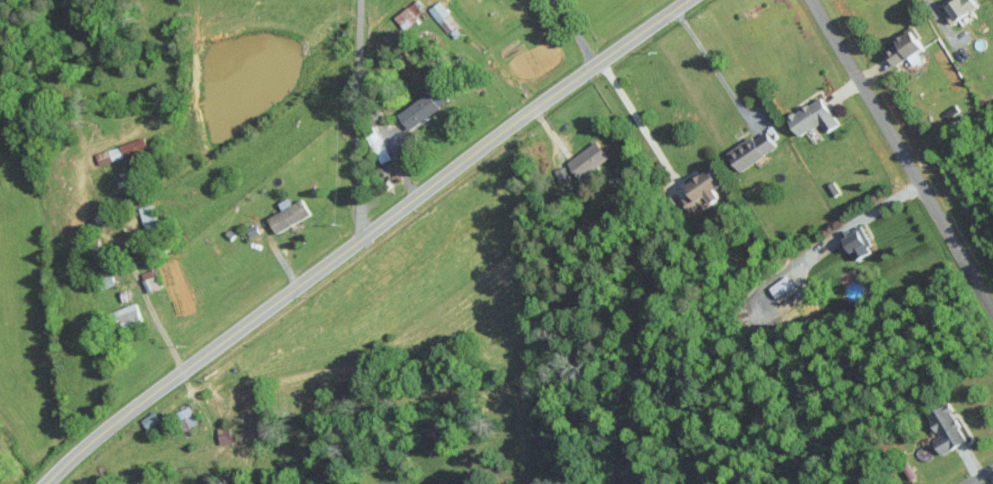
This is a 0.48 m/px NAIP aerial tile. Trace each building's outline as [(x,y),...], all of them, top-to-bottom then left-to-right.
[(428,10),(449,36),(460,27),(439,0),(428,10)] [(942,4),(954,22),(979,6),(976,0),(948,0),(942,4)] [(394,16),(403,28),(422,14),(413,2),(394,16)] [(899,45),(888,50),(894,64),(926,50),(916,27),(896,37),(899,45)] [(399,114),(410,129),(450,99),(439,85),(399,114)] [(789,116),(801,136),(821,123),(827,132),(841,123),(823,95),(789,116)] [(370,133),(381,162),(391,159),(385,144),(383,145),(377,131),(370,133)] [(779,147),(769,131),(756,139),(754,136),(729,150),(740,169),(779,147)] [(95,152),(99,165),(148,150),(144,137),(95,152)] [(609,156),(597,140),(568,162),(581,179),(609,156)] [(559,182),(570,178),(566,165),(555,169),(559,182)] [(724,184),(713,168),(687,184),(692,192),(682,199),(690,211),(701,205),(704,209),(723,197),(717,188),(724,184)] [(269,217),(276,233),(312,215),(303,199),(293,204),(290,197),(279,202),(283,210),(269,217)] [(145,229),(159,225),(153,203),(139,207),(145,229)] [(860,224),(843,234),(856,260),(874,251),(860,224)] [(149,293),(162,287),(154,268),(141,274),(149,293)] [(793,286),(786,275),(769,287),(776,297),(793,286)] [(121,326),(141,322),(137,304),(117,308),(121,326)] [(968,441),(951,403),(929,413),(940,436),(935,438),(941,453),(968,441)] [(197,424),(189,406),(175,412),(182,430),(197,424)] [(161,421),(157,411),(141,418),(146,428),(161,421)] [(216,428),(220,444),(232,442),(229,425),(216,428)]
